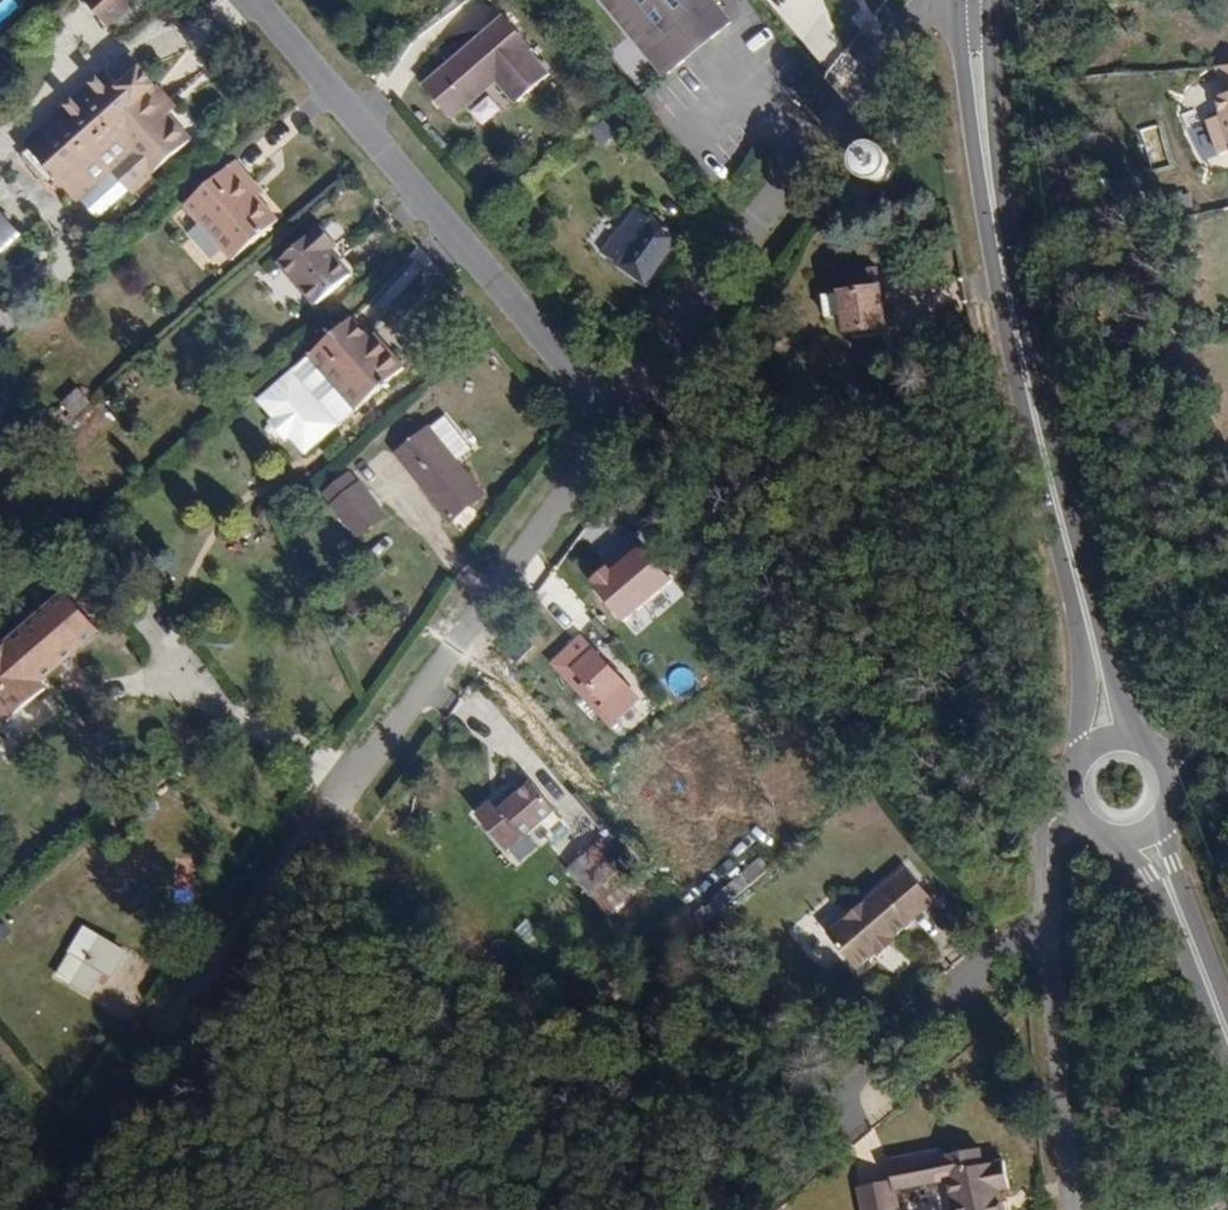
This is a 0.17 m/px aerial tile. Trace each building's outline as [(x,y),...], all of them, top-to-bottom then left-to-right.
[(716,0),(608,0),(666,74),(733,21),(716,0)] [(569,69),(522,9),(436,76),(466,112),(513,75),(532,99),(569,69)] [(137,164),(140,169),(201,124),(174,89),(182,83),(157,49),(137,63),(124,47),(39,110),(40,112),(58,137),(82,170),(104,153),(120,142),(137,164)] [(1203,70),(1212,97),(1202,100),(1207,118),(1193,122),(1206,159),(1218,155),(1224,171),(1227,170),(1227,70),(1203,70)] [(49,143),(58,137),(40,112),(34,117),(31,117),(32,123),(34,122),(49,143)] [(1141,129),(1149,169),(1169,165),(1161,125),(1141,129)] [(137,164),(120,142),(104,153),(121,176),(137,164)] [(279,205),(238,148),(190,182),(212,213),(228,202),(249,227),(279,205)] [(887,176),(888,169),(888,168),(887,162),(882,155),(879,152),(874,150),(868,149),(860,151),(856,153),(853,156),(850,163),(849,172),(851,178),(856,184),(861,187),(869,188),(877,187),(883,182),(887,176)] [(621,255),(659,214),(647,202),(610,244),(621,255)] [(331,236),(341,229),(324,209),(277,243),(315,292),(352,263),(331,236)] [(21,236),(0,212),(0,255),(21,236)] [(685,236),(659,214),(621,255),(649,279),(685,236)] [(884,334),(875,287),(835,294),(841,334),(856,333),(858,338),(884,334)] [(397,360),(380,337),(372,341),(348,309),(298,344),(330,384),(340,376),(353,393),(397,360)] [(68,426),(92,404),(77,388),(53,410),(68,426)] [(412,418),(439,453),(455,440),(428,406),(412,418)] [(379,444),(398,469),(413,457),(428,477),(413,489),(431,511),(464,486),(439,453),(412,418),(379,444)] [(413,457),(398,469),(413,489),(428,477),(413,457)] [(340,531),(366,511),(334,468),(307,487),(340,531)] [(674,583),(644,545),(609,573),(601,567),(586,579),(622,624),(674,583)] [(39,689),(33,683),(95,635),(65,596),(0,645),(0,719),(39,689)] [(619,732),(648,705),(600,661),(578,682),(596,696),(589,706),(619,732)] [(23,760),(0,730),(0,778),(23,760)] [(535,790),(503,817),(496,808),(481,821),(511,856),(524,845),(525,846),(558,818),(535,790)] [(864,934),(883,918),(886,922),(902,908),(900,905),(920,888),(919,887),(942,867),(913,836),(835,902),(864,934)] [(584,904),(613,879),(577,837),(547,862),(584,904)] [(86,973),(104,942),(63,918),(38,961),(70,981),(77,969),(86,973)] [(574,978),(589,1000),(616,975),(602,955),(574,978)] [(938,1158),(947,1209),(995,1209),(986,1170),(996,1168),(992,1142),(973,1145),(970,1128),(934,1134),(938,1158)] [(884,1168),(938,1158),(934,1134),(932,1129),(876,1139),(881,1159),(884,1168)] [(889,1202),(884,1168),(881,1159),(847,1166),(856,1208),(889,1202)]
